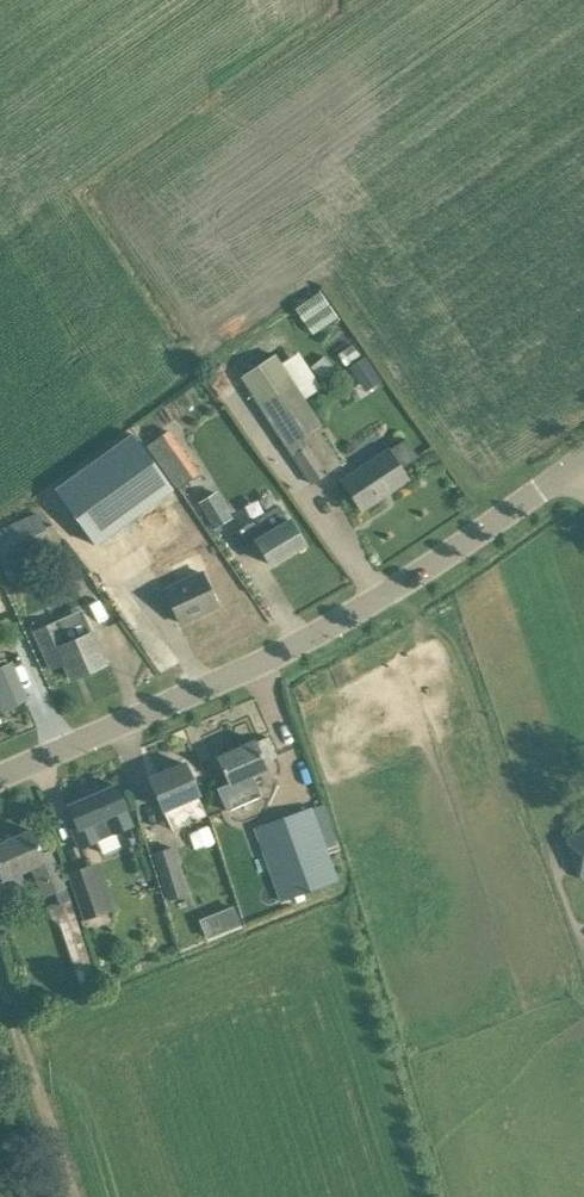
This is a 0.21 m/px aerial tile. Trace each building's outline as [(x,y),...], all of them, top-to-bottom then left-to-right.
[(320,292),(293,305),(307,333),(334,320),(320,292)] [(358,388),(378,380),(367,354),(347,362),(358,388)] [(287,447),(311,482),(341,463),(317,426),(321,423),(289,373),(254,396),(287,447)] [(196,468),(167,430),(149,443),(178,481),(196,468)] [(131,434),(55,489),(76,517),(95,545),(171,489),(131,434)] [(341,480),(361,510),(408,479),(401,469),(418,457),(405,437),(341,480)] [(233,518),(217,491),(198,502),(213,529),(233,518)] [(237,528),(248,545),(256,540),(271,564),(304,545),(300,538),(296,532),(292,525),(287,518),(280,505),(256,520),(255,518),(237,528)] [(39,514),(33,517),(27,506),(15,512),(20,522),(0,530),(0,551),(6,564),(52,545),(39,514)] [(217,604),(207,582),(203,573),(164,591),(178,622),(217,604)] [(57,620),(34,630),(40,646),(50,668),(64,662),(71,678),(104,663),(95,641),(91,632),(81,609),(57,620)] [(14,703),(11,696),(22,691),(13,669),(10,663),(7,664),(0,667),(0,709),(14,703)] [(264,761),(276,756),(268,736),(256,742),(255,739),(217,757),(228,783),(217,788),(228,810),(261,795),(251,775),(267,768),(264,761)] [(197,793),(194,785),(184,763),(150,778),(171,829),(205,814),(196,793),(197,793)] [(123,808),(126,807),(116,785),(68,806),(77,825),(70,828),(80,848),(130,825),(123,808)] [(255,829),(281,896),(337,875),(312,808),(255,829)] [(0,844),(0,873),(2,878),(21,870),(22,874),(30,871),(54,861),(49,849),(41,852),(31,830),(0,844)] [(568,837),(583,876),(583,831),(568,837)] [(153,852),(167,897),(185,891),(172,847),(153,852)] [(66,872),(83,920),(107,912),(90,864),(66,872)] [(56,903),(48,905),(52,919),(62,927),(81,985),(95,980),(71,898),(66,887),(65,888),(53,893),(56,903)] [(233,905),(217,911),(225,930),(240,924),(233,905)] [(27,995),(19,970),(10,972),(18,998),(27,995)]
